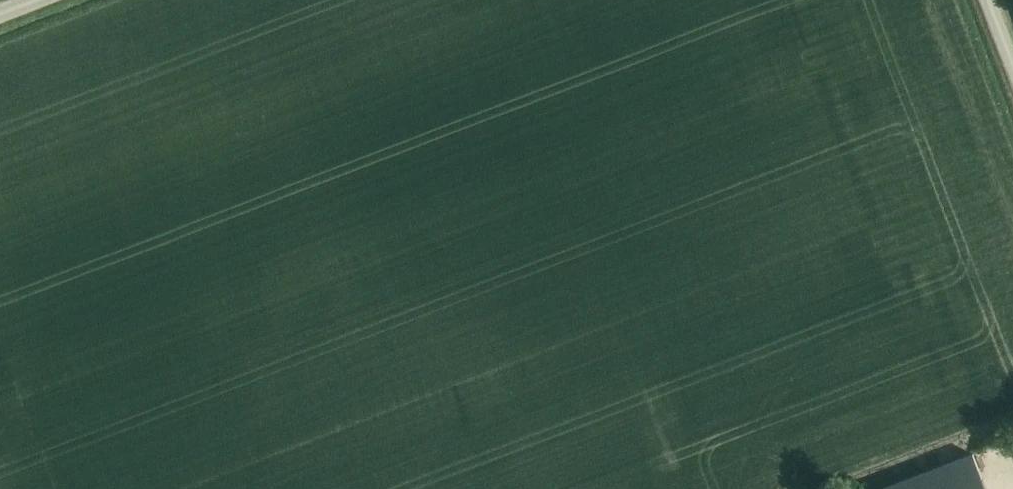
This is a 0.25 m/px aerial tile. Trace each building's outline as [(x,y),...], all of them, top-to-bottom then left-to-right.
[(973,453),(882,488),(987,488),(973,453)]
